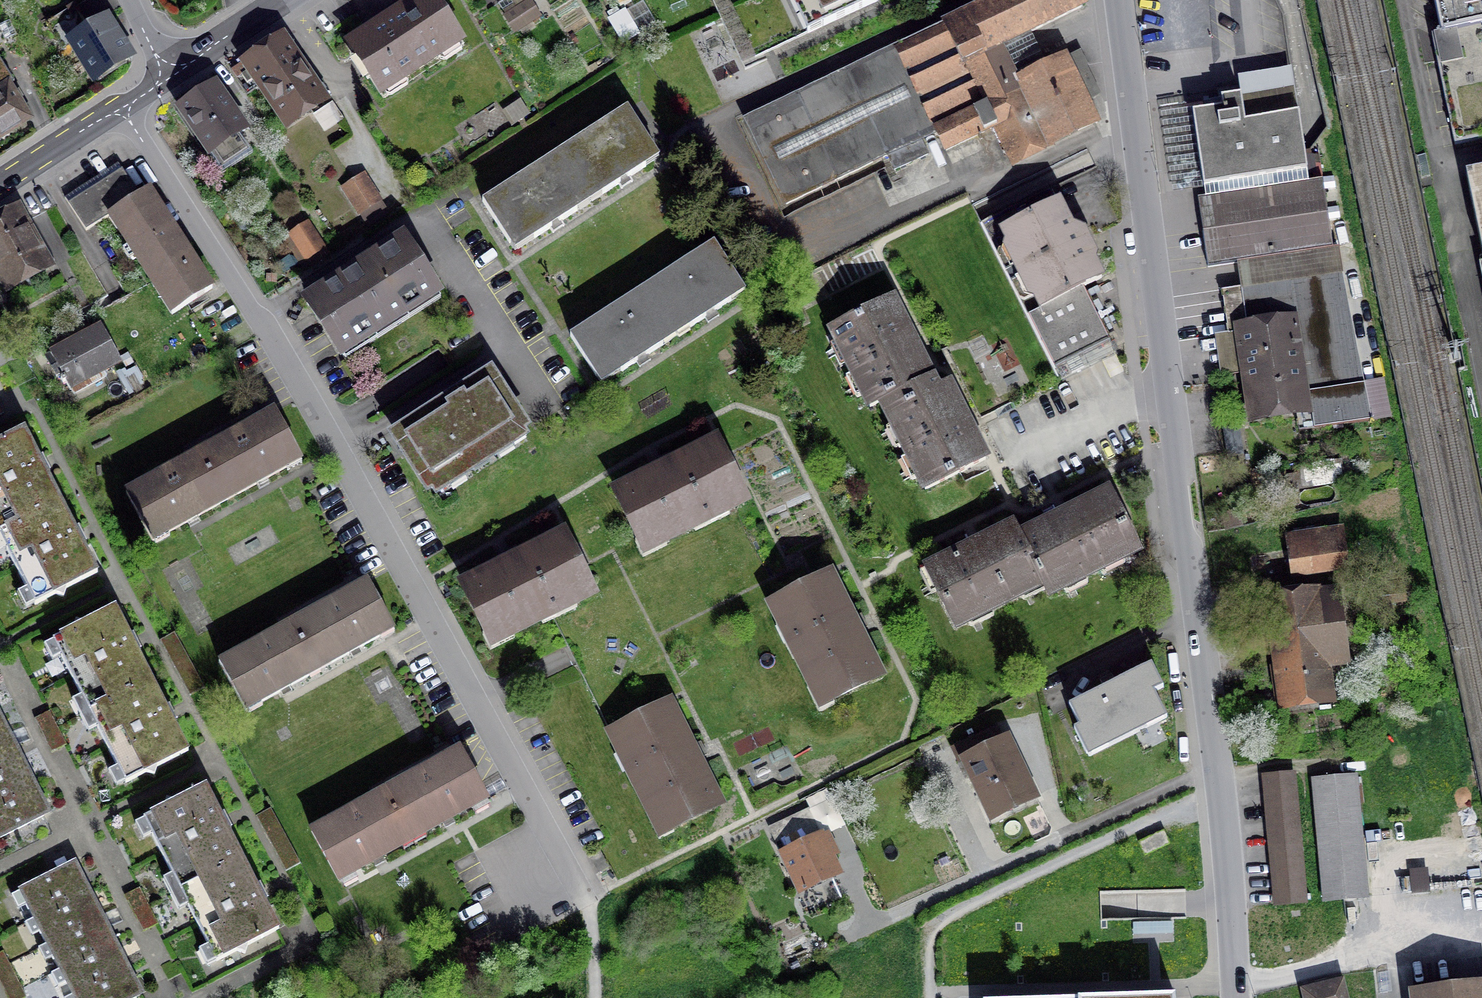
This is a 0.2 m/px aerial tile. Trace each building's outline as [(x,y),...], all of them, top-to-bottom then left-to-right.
[(348,45),(381,95),(462,43),(434,0),(416,0),(348,45)] [(996,126),(983,99),(1018,81),(1001,46),(1082,7),(1079,0),(998,0),(891,51),(746,121),(787,204),(887,155),(894,170),(928,154),(921,139),(937,131),(946,150),(996,126)] [(806,13),(813,10),(821,27),(878,1),(877,0),(800,0),(806,13)] [(1481,18),(1481,0),(1433,0),(1439,27),(1481,18)] [(526,10),(503,24),(510,34),(532,20),(526,10)] [(1481,18),(1439,27),(1429,29),(1449,129),(1481,122),(1481,22),(1481,18)] [(108,19),(62,46),(88,90),(134,63),(108,19)] [(283,41),(247,64),(251,70),(242,76),(247,84),(256,78),(288,124),(331,95),(304,55),(297,61),(283,41)] [(1080,52),(1018,81),(983,99),(996,126),(1013,162),(1097,122),(1087,101),(1092,98),(1078,69),(1087,65),(1080,52)] [(0,73),(0,144),(34,120),(0,73)] [(215,85),(180,108),(221,170),(248,152),(237,136),(245,131),(215,85)] [(1208,267),(1333,249),(1323,179),(1308,181),(1299,116),(1245,124),(1241,96),(1222,99),(1224,109),(1194,114),(1205,187),(1218,185),(1224,229),(1203,232),(1208,267)] [(627,109),(558,154),(590,202),(659,158),(627,109)] [(515,250),(590,202),(558,154),(484,202),(515,250)] [(109,216),(139,196),(119,164),(65,198),(86,230),(109,216)] [(380,200),(364,175),(343,188),(359,214),(380,200)] [(1463,182),(1481,269),(1477,270),(1481,292),(1481,177),(1463,182)] [(139,196),(109,216),(172,314),(212,289),(149,190),(139,196)] [(1002,230),(1009,244),(999,249),(998,254),(1060,379),(1115,352),(1083,287),(1102,278),(1085,244),(1080,246),(1059,202),(1002,230)] [(0,222),(0,270),(9,286),(46,265),(17,212),(0,222)] [(324,248),(307,223),(290,234),(307,259),(324,248)] [(403,241),(308,302),(341,353),(436,291),(403,241)] [(714,244),(645,288),(676,337),(745,292),(714,244)] [(1372,420),(1342,272),(1222,290),(1228,334),(1244,331),(1256,415),(1296,409),(1299,431),(1372,420)] [(602,385),(676,337),(645,288),(570,336),(602,385)] [(870,407),(885,400),(908,389),(914,402),(937,390),(915,346),(911,348),(906,336),(909,335),(892,300),(831,329),(839,345),(843,343),(851,361),(845,364),(851,376),(857,373),(866,390),(862,392),(870,407)] [(102,326),(51,354),(70,389),(121,360),(102,326)] [(490,374),(394,435),(428,488),(524,426),(490,374)] [(1384,379),(1365,383),(1375,425),(1393,421),(1384,379)] [(948,385),(937,390),(914,402),(908,389),(885,400),(890,411),(887,412),(894,428),(898,426),(906,443),(900,447),(906,459),(912,455),(921,472),(917,474),(925,490),(986,460),(968,425),(965,426),(959,415),(962,413),(948,385)] [(274,412),(201,453),(227,500),(301,460),(274,412)] [(0,443),(0,544),(31,609),(94,579),(76,543),(39,466),(23,432),(0,443)] [(1241,440),(1227,442),(1228,454),(1242,452),(1241,440)] [(716,442),(616,491),(645,550),(745,500),(716,442)] [(153,541),(227,500),(201,453),(127,493),(153,541)] [(1335,462),(1307,466),(1308,474),(1288,477),(1289,489),(1337,482),(1335,462)] [(1110,492),(1020,537),(1040,578),(1048,595),(1065,587),(1063,581),(1082,571),(1085,577),(1103,568),(1100,563),(1119,553),(1122,558),(1139,550),(1110,492)] [(1226,530),(1239,526),(1236,514),(1227,516),(1224,522),(1226,530)] [(1021,588),(1040,578),(1020,537),(1015,525),(931,567),(942,588),(936,591),(955,628),(971,620),(968,614),(988,604),(991,610),(1024,593),(1021,588)] [(563,535),(463,585),(493,643),(593,593),(563,535)] [(1337,535),(1287,542),(1292,570),(1341,562),(1337,535)] [(830,576),(771,605),(821,705),(880,676),(830,576)] [(367,581),(294,622),(320,670),(394,629),(367,581)] [(1332,592),(1273,600),(1284,683),(1274,684),(1277,705),(1326,699),(1321,661),(1341,658),(1332,592)] [(116,611),(53,642),(125,787),(188,757),(169,720),(133,647),(116,611)] [(246,710),(320,670),(294,622),(220,663),(246,710)] [(1070,706),(1081,727),(1075,729),(1086,751),(1164,713),(1153,692),(1162,687),(1152,666),(1149,667),(1070,706)] [(669,704),(611,733),(661,833),(720,804),(669,704)] [(9,735),(0,716),(0,739),(9,735)] [(997,727),(952,748),(959,764),(1004,742),(997,727)] [(23,762),(9,735),(0,739),(0,773),(23,762)] [(1004,742),(959,764),(966,779),(969,777),(972,783),(977,781),(994,815),(1032,797),(1005,742),(1004,742)] [(460,751),(386,792),(412,839),(486,798),(460,751)] [(36,788),(23,762),(0,773),(0,806),(36,788)] [(1294,773),(1264,776),(1276,905),(1306,902),(1294,773)] [(1355,776),(1314,780),(1325,901),(1366,897),(1355,776)] [(36,788),(0,806),(0,843),(51,817),(36,788)] [(201,791),(140,824),(217,966),(278,934),(259,898),(220,826),(201,791)] [(338,880),(412,839),(386,792),(312,832),(338,880)] [(807,810),(772,827),(802,889),(837,872),(829,856),(837,852),(829,835),(821,839),(807,810)] [(1164,831),(1139,842),(1145,855),(1169,843),(1164,831)] [(600,851),(590,856),(599,873),(609,867),(600,851)] [(32,921),(86,892),(74,869),(19,897),(32,921)] [(32,921),(44,944),(99,915),(86,892),(32,921)] [(58,970),(113,942),(99,915),(44,944),(58,970)] [(58,970),(72,997),(127,969),(113,942),(58,970)] [(127,969),(72,997),(140,997),(142,997),(127,969)] [(1303,990),(1305,997),(1346,997),(1341,980),(1303,990)] [(1415,995),(1415,997),(1481,997),(1481,987),(1415,995)]
